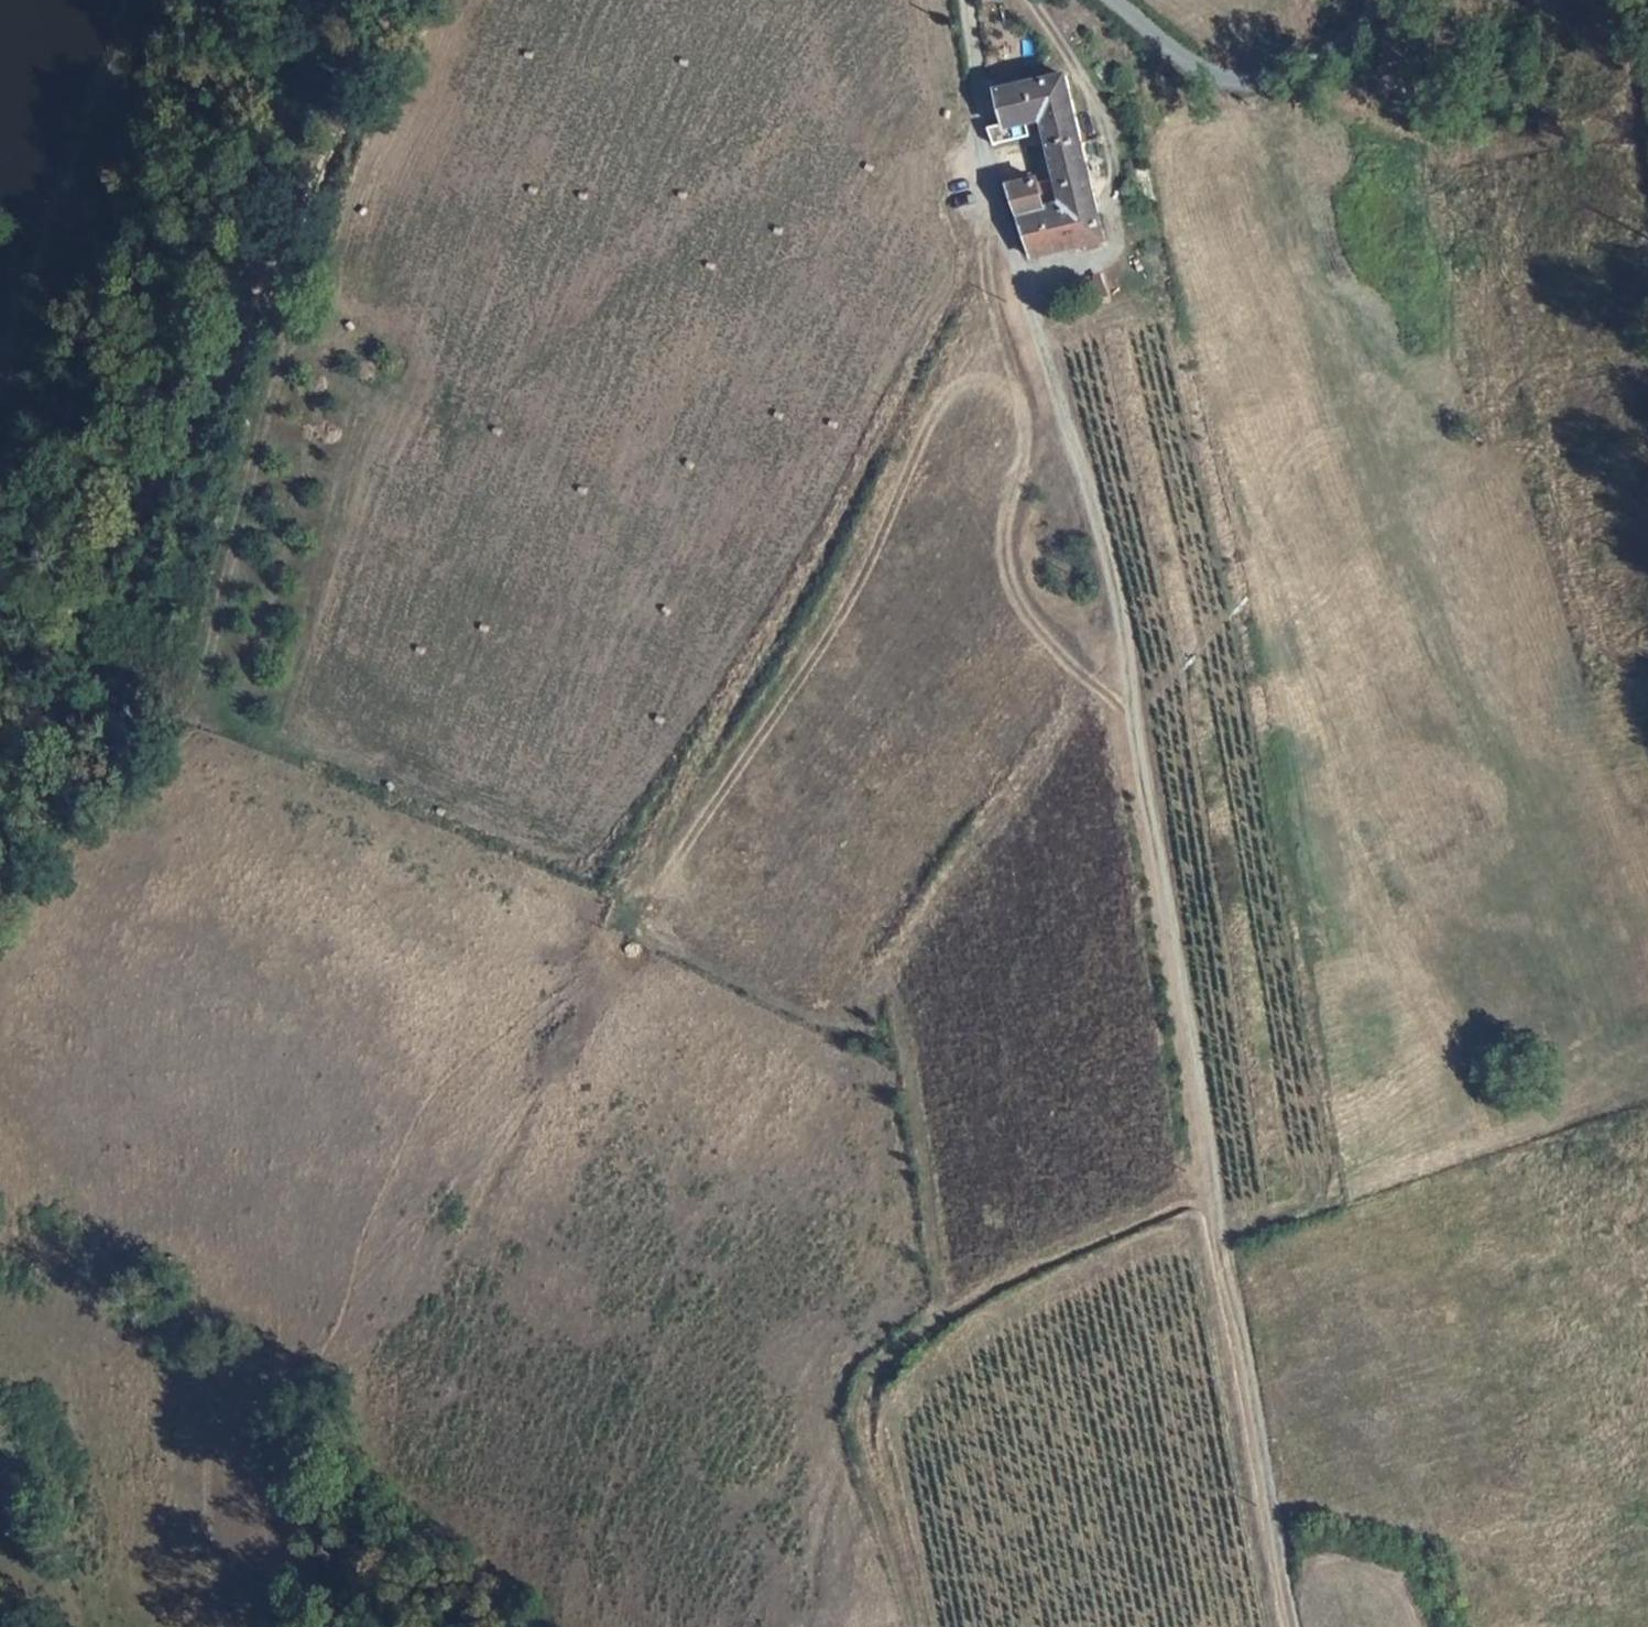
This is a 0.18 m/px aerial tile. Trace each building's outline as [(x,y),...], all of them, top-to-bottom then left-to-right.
[(1033,194),(1011,200),(1036,274),(1099,254),(1058,92),(988,109),(994,133),(991,140),(996,155),(1029,147),(1027,135),(1053,129),(1058,154),(1049,157),(1062,216),(1039,222),(1033,194)]
